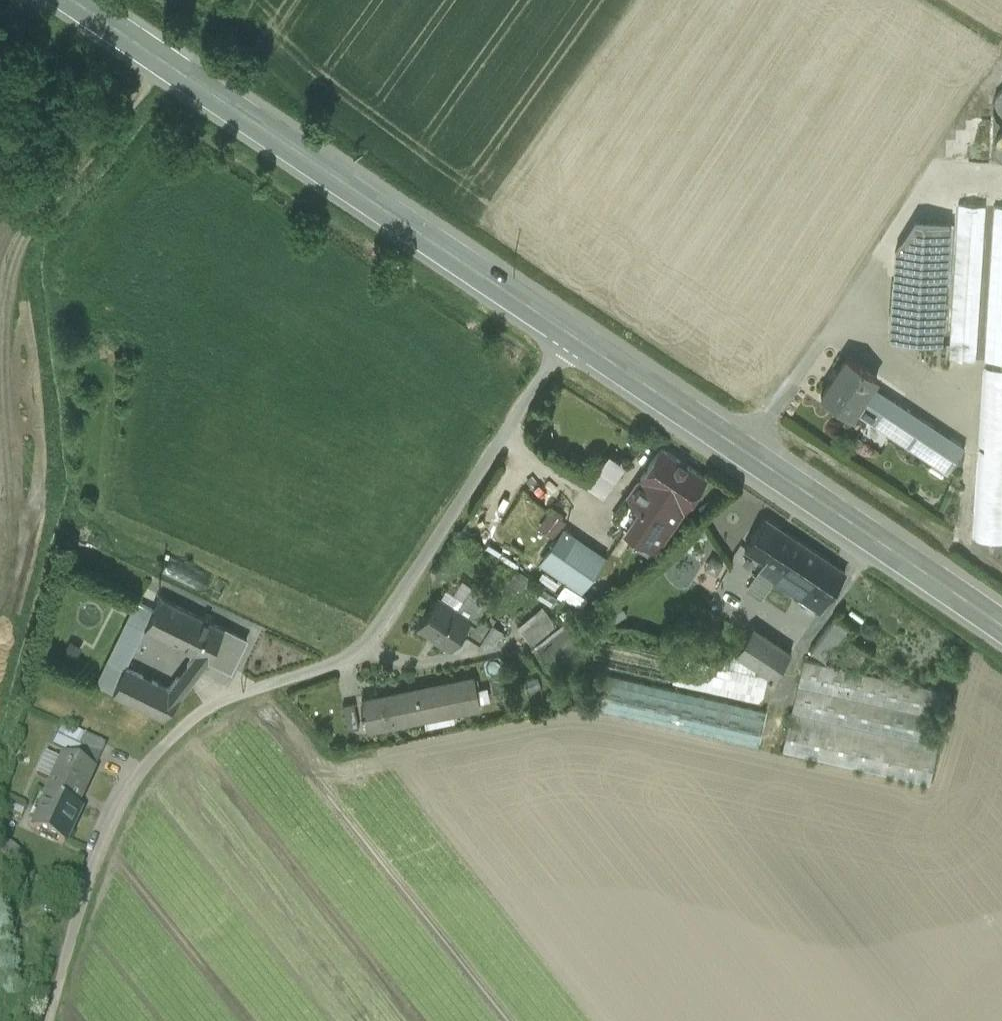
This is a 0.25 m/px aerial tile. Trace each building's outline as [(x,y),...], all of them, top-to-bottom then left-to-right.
[(992,94),(1001,120),(1001,90),(992,94)] [(986,205),(958,204),(948,359),(976,360),(986,205)] [(994,206),(984,361),(1001,362),(1001,207),(994,206)] [(915,220),(895,251),(890,339),(942,342),(949,222),(915,220)] [(877,377),(846,357),(821,395),(852,416),(855,411),(872,385),(877,377)] [(965,446),(872,385),(855,411),(948,472),(965,446)] [(705,478),(662,449),(641,479),(642,479),(675,502),(685,508),(705,478)] [(602,465),(592,480),(607,490),(617,475),(602,465)] [(675,502),(642,479),(628,499),(661,522),(675,502)] [(661,522),(628,499),(615,519),(657,547),(670,528),(661,522)] [(550,515),(541,528),(549,533),(558,520),(550,515)] [(806,548),(766,520),(746,548),(766,562),(758,573),(771,582),(779,570),(787,575),(806,548)] [(602,558),(564,532),(543,563),(581,589),(602,558)] [(843,574),(806,548),(787,575),(779,570),(771,582),(816,612),(843,574)] [(227,583),(170,555),(161,573),(218,600),(227,583)] [(758,573),(748,589),(761,597),(771,582),(758,573)] [(457,610),(437,597),(417,626),(451,649),(453,647),(457,650),(461,648),(469,636),(463,632),(475,613),(478,615),(487,601),(470,590),(457,610)] [(146,624),(144,628),(154,633),(170,601),(159,596),(146,624)] [(248,639),(170,601),(154,633),(193,652),(208,659),(232,671),(248,639)] [(149,608),(139,603),(130,616),(142,622),(149,608)] [(555,625),(542,610),(535,615),(548,631),(555,625)] [(475,613),(463,632),(469,636),(480,643),(492,624),(478,615),(475,613)] [(535,615),(518,629),(531,644),(548,631),(535,615)] [(142,622),(130,616),(121,636),(136,643),(144,628),(146,624),(142,622)] [(835,623),(814,651),(826,660),(847,632),(835,623)] [(502,631),(492,624),(480,643),(484,646),(494,644),(502,631)] [(565,624),(535,646),(550,666),(580,644),(565,624)] [(791,654),(753,628),(735,654),(768,676),(773,680),(791,654)] [(121,636),(97,686),(112,693),(124,668),(136,643),(121,636)] [(679,656),(599,637),(593,663),(673,682),(673,681),(679,657),(679,656)] [(865,656),(849,645),(839,660),(856,672),(865,656)] [(193,652),(185,664),(200,671),(208,659),(193,652)] [(768,676),(735,654),(727,652),(723,668),(739,672),(767,678),(768,676)] [(679,657),(673,681),(734,694),(739,672),(723,668),(679,657)] [(856,672),(803,659),(791,710),(920,740),(950,694),(856,672)] [(154,682),(124,668),(112,693),(142,707),(154,682)] [(767,678),(739,672),(734,694),(768,702),(772,683),(767,681),(767,678)] [(766,711),(602,674),(593,710),(758,748),(766,711)] [(190,683),(176,677),(168,689),(180,695),(181,695),(190,683)] [(472,680),(362,701),(367,730),(478,708),(472,680)] [(168,689),(154,682),(142,707),(162,717),(180,695),(168,689)] [(354,703),(343,705),(348,731),(359,729),(354,703)] [(920,740),(791,710),(781,753),(929,787),(938,744),(920,740)] [(80,747),(85,736),(68,728),(58,749),(77,757),(81,747),(80,747)] [(107,747),(85,736),(80,747),(81,747),(77,757),(98,767),(107,747)] [(52,780),(62,759),(48,752),(37,774),(52,780)] [(94,770),(64,755),(62,759),(52,780),(45,794),(50,797),(33,831),(65,844),(81,811),(76,808),(94,770)]
